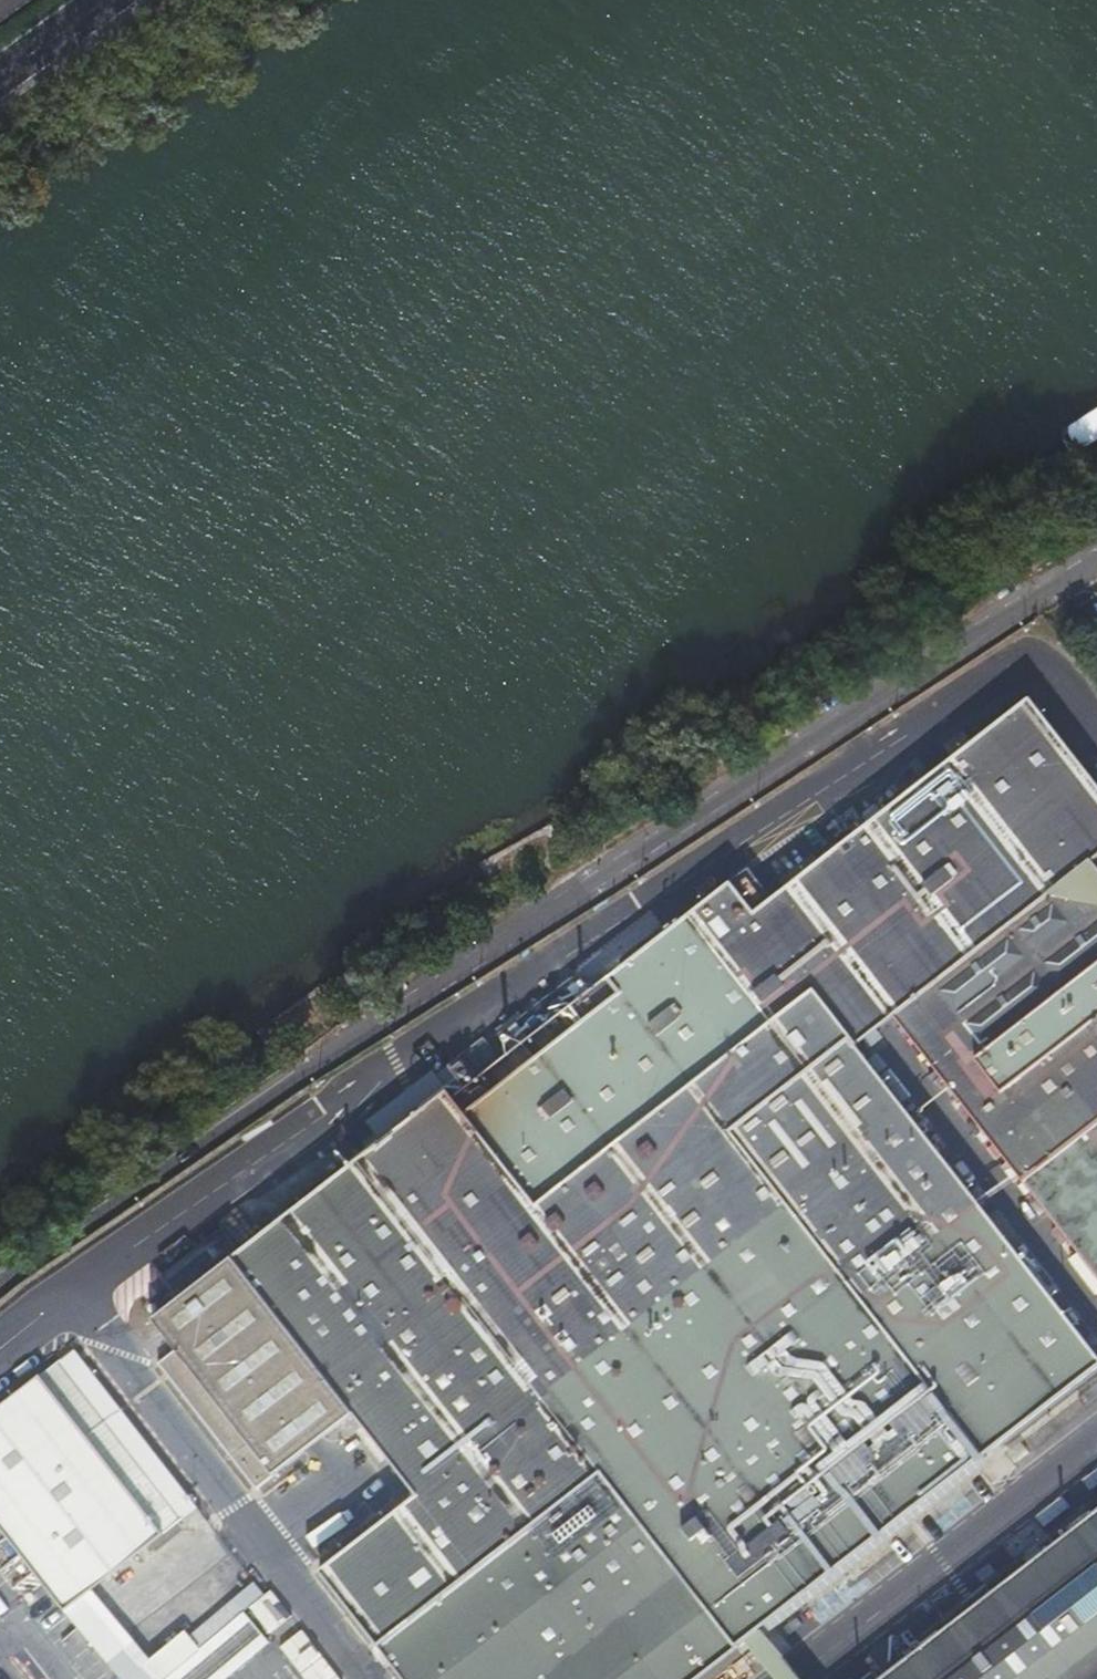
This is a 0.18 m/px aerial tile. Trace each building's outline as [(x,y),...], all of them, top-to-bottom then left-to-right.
[(1096,1370),(1096,1355),(857,1043),(895,1014),(1096,1277),(1096,799),(1032,713),(756,909),(732,878),(454,1093),(448,1086),(382,1137),(241,1246),(223,1223),(162,1270),(180,1293),(153,1314),(176,1344),(158,1358),(255,1485),(353,1409),(417,1491),(319,1566),(370,1631),(397,1667),(406,1678),(699,1678),(1096,1370)] [(382,1137),(448,1086),(433,1067),(368,1118),(382,1137)] [(73,1344),(39,1370),(52,1387),(162,1529),(196,1503),(87,1362),(73,1344)] [(64,1605),(90,1584),(162,1529),(52,1387),(39,1370),(0,1401),(0,1522),(64,1605)] [(888,1678),(1096,1678),(1096,1516),(888,1678)] [(64,1605),(126,1678),(155,1678),(198,1643),(188,1631),(184,1626),(149,1655),(90,1584),(64,1605)] [(232,1595),(188,1631),(198,1643),(242,1607),(232,1595)] [(155,1678),(189,1678),(256,1623),(243,1606),(242,1607),(198,1643),(155,1678)] [(397,1667),(370,1631),(365,1635),(392,1670),(397,1667)]
